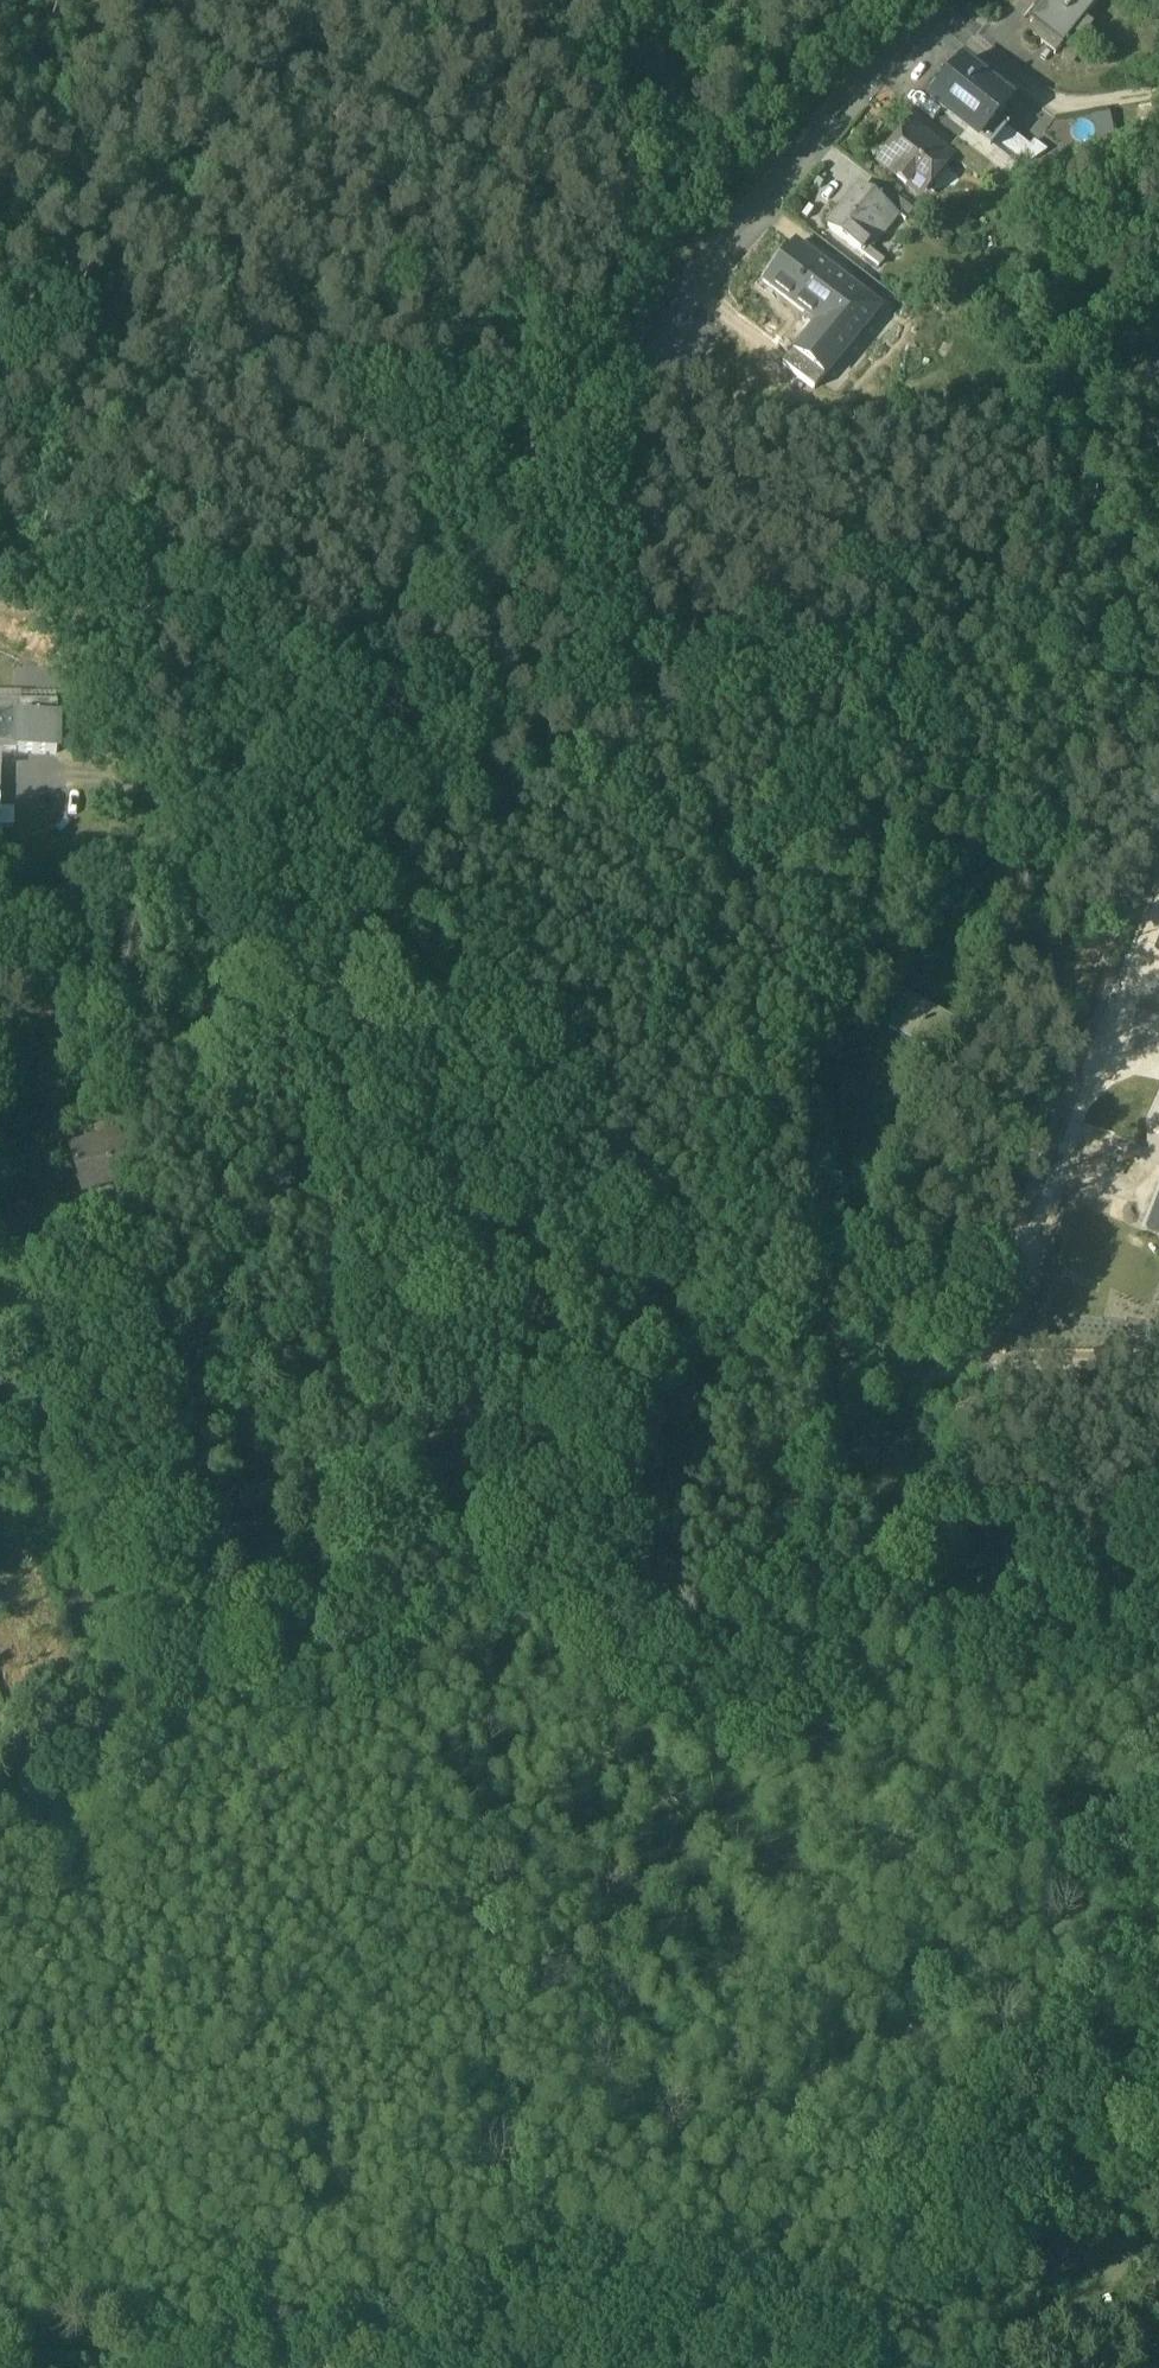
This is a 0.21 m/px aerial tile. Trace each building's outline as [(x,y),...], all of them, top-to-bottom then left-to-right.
[(1027,25),(1059,49),(1097,1),(1096,0),(1047,0),(1027,25)] [(1010,104),(961,65),(927,106),(988,155),(1006,132),(994,123),(1010,104)] [(907,131),(876,169),(915,201),(918,197),(919,198),(927,198),(933,190),(932,183),(930,182),(946,163),(946,162),(944,160),(907,131)] [(986,172),(955,146),(944,160),(946,162),(946,163),(974,186),(986,172)] [(858,192),(825,233),(864,264),(869,258),(864,254),(892,219),(873,203),(858,192)] [(912,217),(881,192),(873,203),(892,219),(904,228),(912,217)] [(878,317),(793,250),(762,289),(816,331),(792,361),(823,386),(878,317)] [(823,386),(792,361),(782,374),(813,399),(823,386)] [(56,766),(57,713),(0,712),(0,765),(56,766)] [(946,964),(925,956),(918,978),(938,985),(946,964)] [(943,1023),(905,1002),(888,1034),(896,1038),(896,1039),(927,1055),(930,1049),(937,1053),(945,1037),(943,1036),(946,1031),(940,1028),(943,1023)] [(98,1149),(67,1158),(77,1194),(106,1187),(107,1192),(128,1186),(115,1143),(98,1147),(98,1149)]
